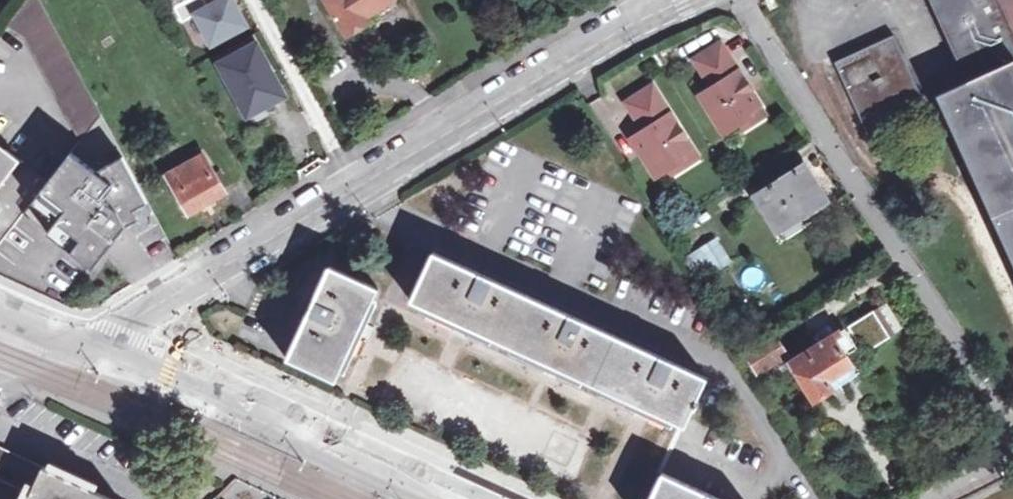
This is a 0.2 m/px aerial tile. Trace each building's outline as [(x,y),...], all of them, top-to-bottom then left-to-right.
[(102,113),(42,0),(25,0),(8,22),(28,37),(76,126),(83,137),(102,113)] [(176,6),(183,19),(196,12),(212,43),(248,24),(235,0),(218,0),(209,5),(207,0),(186,0),(176,6)] [(350,33),(372,19),(369,14),(391,0),(330,0),(350,33)] [(936,92),(1012,258),(1012,0),(938,0),(964,60),(971,76),(936,92)] [(866,122),(924,96),(916,80),(895,31),(837,57),(866,122)] [(258,40),(221,59),(250,114),(287,95),(258,40)] [(753,110),(763,104),(727,42),(702,57),(718,84),(706,91),(730,131),(742,123),(756,115),(753,110)] [(971,76),(964,60),(916,80),(924,96),(936,92),(971,76)] [(661,172),(674,164),(687,156),(684,151),(697,144),(659,82),(633,98),(649,126),(637,134),(661,172)] [(756,115),(742,123),(745,130),(769,115),(763,104),(753,110),(756,115)] [(21,159),(0,142),(0,188),(21,159)] [(687,156),(674,164),(678,170),(703,155),(697,144),(684,151),(687,156)] [(202,147),(166,166),(191,210),(227,189),(202,147)] [(74,149),(26,210),(91,263),(124,222),(152,207),(123,153),(97,166),(74,149)] [(806,162),(756,191),(778,228),(828,198),(806,162)] [(704,247),(720,272),(735,262),(718,237),(704,247)] [(720,272),(704,247),(686,259),(702,283),(720,272)] [(408,295),(680,422),(689,402),(693,403),(697,395),(693,394),(701,374),(429,249),(408,295)] [(330,370),(372,278),(325,256),(282,348),(330,370)] [(893,335),(876,309),(851,325),(853,328),(850,331),(847,327),(836,333),(834,330),(818,341),(814,335),(799,344),(802,350),(791,357),(815,398),(865,364),(856,348),(864,345),(868,351),(893,335)] [(786,352),(775,333),(747,351),(759,369),(786,352)] [(29,494),(41,467),(0,447),(0,481),(29,494)] [(29,494),(26,498),(109,498),(41,467),(29,494)] [(659,470),(646,498),(722,498),(659,470)]
